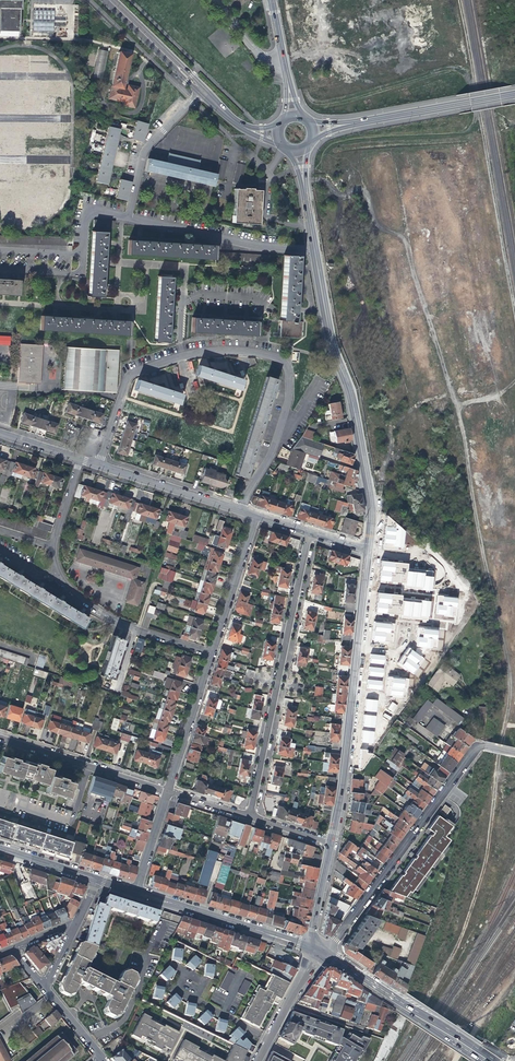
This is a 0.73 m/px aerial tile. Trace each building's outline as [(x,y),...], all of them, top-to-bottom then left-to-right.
[(22,9),(23,0),(22,0),(0,0),(0,36),(18,36),(19,31),(20,9),(22,9)] [(33,11),(33,32),(53,32),(54,12),(33,11)] [(103,78),(108,51),(98,49),(94,77),(103,78)] [(127,90),(122,88),(130,54),(119,51),(108,98),(124,102),(124,105),(134,107),(139,87),(128,85),(127,90)] [(26,108),(26,114),(34,114),(34,116),(31,116),(31,118),(36,118),(36,114),(36,109),(36,104),(19,104),(19,108),(26,108)] [(136,120),(134,130),(145,133),(146,128),(147,124),(136,120)] [(108,127),(106,136),(117,139),(118,136),(118,133),(119,129),(108,127)] [(143,139),(145,133),(134,130),(131,139),(142,142),(143,139)] [(106,136),(104,145),(115,148),(116,144),(117,139),(106,136)] [(104,145),(102,154),(113,157),(114,152),(115,148),(104,145)] [(213,186),(215,178),(216,173),(210,172),(198,169),(199,164),(200,159),(168,152),(167,157),(166,162),(154,159),(148,158),(145,170),(213,186)] [(102,154),(100,164),(111,166),(112,161),(113,157),(102,154)] [(217,168),(216,173),(215,178),(223,180),(227,161),(219,159),(217,168)] [(233,182),(241,184),(245,165),(237,163),(233,182)] [(100,164),(98,173),(109,176),(110,170),(111,166),(100,164)] [(211,167),(199,164),(198,169),(210,172),(211,167)] [(108,178),(109,176),(98,173),(95,183),(107,185),(107,182),(108,178)] [(120,180),(118,189),(129,192),(130,186),(131,182),(120,180)] [(128,195),(129,192),(118,189),(116,198),(127,201),(128,195)] [(232,223),(258,224),(259,210),(260,190),(234,189),(232,223)] [(115,222),(94,220),(93,227),(114,229),(115,222)] [(92,242),(91,253),(104,254),(105,232),(93,231),(92,242)] [(66,246),(66,237),(33,236),(0,235),(0,244),(66,246)] [(127,254),(149,255),(150,242),(138,241),(128,241),(127,254)] [(149,255),(171,257),(172,243),(160,243),(150,242),(149,255)] [(171,257),(192,258),(193,245),(183,244),(172,243),(171,257)] [(204,245),(193,245),(192,258),(214,259),(215,246),(204,245)] [(91,264),(90,275),(103,276),(104,254),(91,253),(91,264)] [(218,253),(218,260),(267,263),(268,256),(218,253)] [(284,255),(283,277),(296,278),(297,266),(297,256),(284,255)] [(101,298),(103,276),(90,275),(89,284),(88,297),(101,298)] [(158,285),(157,299),(170,300),(171,278),(158,277),(158,285)] [(283,277),(281,299),(294,300),(295,290),(296,278),(283,277)] [(0,279),(0,295),(4,295),(18,296),(18,280),(0,279)] [(156,311),(155,321),(169,321),(170,300),(157,299),(156,311)] [(280,321),(281,321),(293,322),(294,308),(294,300),(281,299),(280,321)] [(41,330),(62,331),(63,318),(53,317),(41,316),(41,330)] [(75,318),(63,318),(62,331),(85,332),(86,319),(75,318)] [(200,332),(212,333),(213,319),(191,318),(190,331),(200,332)] [(96,320),(86,319),(85,332),(106,334),(107,321),(96,320)] [(224,333),(234,334),(235,321),(213,319),(212,333),(224,333)] [(116,321),(107,321),(106,334),(128,335),(129,322),(116,321)] [(167,343),(169,321),(155,321),(155,332),(154,342),(167,343)] [(256,322),(235,321),(234,334),(245,335),(255,336),(256,322)] [(301,323),(293,322),(281,321),(280,337),(300,339),(301,328),(301,323)] [(9,346),(10,336),(0,336),(0,345),(9,346)] [(17,382),(40,384),(42,345),(20,344),(17,382)] [(102,349),(67,347),(65,389),(100,391),(100,385),(115,386),(116,356),(101,355),(102,349)] [(195,376),(217,383),(220,373),(212,370),(212,368),(210,367),(208,367),(207,368),(198,365),(195,376)] [(229,376),(220,373),(217,383),(239,390),(242,380),(233,377),(234,375),(232,374),(230,374),(229,376)] [(266,377),(258,401),(268,405),(271,395),(273,396),(274,394),(274,392),(273,391),(276,380),(266,377)] [(135,390),(157,397),(160,387),(152,384),(152,382),(150,382),(148,381),(147,383),(138,380),(135,390)] [(169,390),(160,387),(157,397),(179,404),(182,394),(173,391),(174,389),(170,388),(169,390)] [(265,414),(268,405),(258,401),(251,426),(261,429),(264,418),(266,418),(267,416),(267,414),(265,414)] [(325,421),(342,418),(341,415),(339,407),(338,402),(328,404),(329,410),(324,411),(325,421)] [(69,413),(74,415),(77,406),(68,403),(65,412),(69,413)] [(78,416),(83,417),(85,409),(77,406),(74,415),(78,416)] [(88,419),(91,420),(94,411),(85,409),(83,417),(88,419)] [(103,414),(94,411),(91,420),(95,421),(100,423),(103,414)] [(25,424),(29,425),(32,416),(23,413),(20,422),(25,424)] [(32,416),(29,425),(33,426),(37,428),(40,418),(32,416)] [(49,421),(40,418),(37,428),(42,429),(46,430),(49,421)] [(49,421),(46,430),(50,432),(54,433),(57,424),(49,421)] [(125,425),(124,429),(133,432),(136,424),(127,421),(125,425)] [(257,440),(261,429),(251,426),(243,450),(253,454),(256,444),(258,445),(258,442),(259,440),(257,440)] [(348,441),(351,440),(350,434),(349,428),(341,430),(334,431),(336,443),(344,442),(345,443),(349,443),(348,441)] [(123,433),(121,437),(131,440),(133,432),(124,429),(123,433)] [(310,432),(308,438),(320,443),(322,439),(322,436),(310,432)] [(319,458),(324,444),(320,443),(308,438),(301,436),(295,445),(292,448),(319,458)] [(120,441),(119,445),(128,448),(131,440),(121,437),(120,441)] [(126,456),(128,448),(119,445),(118,448),(116,452),(126,456)] [(352,458),(353,454),(335,447),(333,452),(336,453),(335,457),(339,458),(338,460),(350,464),(352,458)] [(305,453),(291,449),(289,452),(291,452),(289,459),(287,465),(289,466),(300,470),(305,453)] [(250,462),(253,454),(243,450),(235,475),(245,478),(249,466),(251,467),(251,465),(252,463),(250,462)] [(155,466),(159,467),(162,457),(154,455),(151,464),(155,466)] [(162,457),(159,467),(163,468),(167,469),(170,460),(162,457)] [(5,475),(10,462),(2,459),(0,458),(0,469),(2,470),(1,473),(1,474),(0,474),(0,475),(0,483),(2,484),(5,475)] [(170,460),(167,469),(170,470),(175,472),(178,462),(170,460)] [(20,478),(21,474),(24,465),(19,463),(14,462),(14,463),(10,461),(10,462),(5,475),(9,476),(10,475),(20,478)] [(186,465),(178,462),(175,472),(179,473),(183,474),(186,465)] [(287,471),(289,466),(287,465),(280,463),(277,467),(280,469),(287,471)] [(349,468),(339,464),(338,468),(346,471),(345,476),(356,479),(356,475),(356,470),(349,468)] [(31,477),(31,476),(33,469),(34,468),(29,467),(24,465),(21,474),(31,477)] [(220,487),(221,488),(225,486),(223,481),(225,476),(215,473),(215,471),(208,469),(208,470),(204,469),(201,480),(200,481),(205,483),(206,483),(206,481),(210,483),(210,485),(214,486),(215,484),(220,486),(220,487)] [(39,481),(45,483),(49,485),(52,476),(45,473),(37,471),(33,485),(38,486),(39,481)] [(355,484),(356,479),(345,476),(336,473),(332,471),(329,480),(330,480),(331,481),(333,481),(336,482),(342,484),(354,488),(355,484)] [(305,480),(315,483),(317,476),(308,473),(305,480)] [(57,477),(52,476),(49,485),(48,489),(47,490),(50,490),(52,485),(58,488),(61,479),(57,477)] [(324,486),(325,483),(326,479),(317,476),(315,483),(324,486)] [(341,488),(342,484),(336,482),(335,486),(334,489),(342,492),(344,489),(341,488)] [(88,502),(90,498),(93,489),(85,486),(78,484),(73,497),(79,498),(80,495),(87,497),(85,501),(88,502)] [(102,508),(103,505),(107,493),(99,491),(93,489),(90,498),(99,501),(98,507),(102,508)] [(107,507),(107,506),(109,502),(118,505),(121,496),(114,493),(107,491),(107,493),(103,505),(107,507)] [(349,503),(353,504),(362,502),(362,497),(361,493),(356,495),(355,494),(348,495),(349,503)] [(255,496),(253,495),(251,499),(251,500),(252,504),(258,506),(264,508),(268,498),(259,495),(258,497),(255,496)] [(127,498),(121,496),(118,505),(128,509),(127,513),(125,521),(128,522),(135,501),(127,498)] [(268,498),(264,508),(268,509),(273,510),(276,501),(268,498)] [(276,501),(273,510),(277,512),(281,513),(285,503),(276,501)] [(348,502),(343,501),(340,511),(339,515),(340,515),(345,517),(348,509),(346,508),(348,502)] [(359,511),(364,511),(363,507),(362,502),(353,504),(355,513),(359,512),(359,511)] [(293,506),(292,506),(285,503),(281,513),(286,515),(290,516),(293,506)] [(302,503),(297,518),(299,519),(305,521),(308,511),(310,507),(310,505),(309,505),(302,503)] [(144,523),(145,519),(146,516),(149,507),(144,505),(139,504),(136,513),(140,514),(138,521),(144,523)] [(117,510),(127,513),(128,509),(118,505),(117,510)] [(154,508),(149,507),(146,516),(151,518),(156,519),(159,510),(154,508)] [(163,509),(159,522),(161,523),(162,519),(170,522),(166,533),(171,534),(177,514),(170,512),(163,509)] [(308,511),(305,521),(309,522),(314,524),(317,514),(308,511)] [(182,516),(177,514),(171,534),(185,539),(188,532),(183,530),(184,526),(187,517),(182,516)] [(322,515),(317,514),(314,524),(317,525),(322,526),(325,516),(322,515)] [(334,519),(325,516),(322,526),(324,527),(330,529),(334,519)] [(358,521),(345,517),(341,532),(347,534),(353,536),(358,521)] [(221,530),(219,536),(229,539),(230,535),(232,530),(222,527),(224,522),(219,520),(216,529),(221,530)] [(41,522),(37,521),(36,524),(36,525),(35,527),(47,531),(49,532),(50,532),(52,525),(51,525),(41,521),(41,522)] [(389,525),(379,524),(377,542),(387,543),(389,530),(389,525)] [(399,531),(389,530),(387,548),(397,549),(399,531)] [(268,540),(277,543),(280,535),(275,533),(270,532),(269,535),(268,535),(267,537),(269,538),(268,540)] [(227,543),(229,539),(219,536),(213,534),(212,534),(209,543),(226,549),(227,543)] [(194,535),(192,541),(205,546),(207,539),(194,535)] [(286,546),(289,537),(284,536),(280,535),(277,543),(286,546)] [(289,546),(297,549),(299,541),(291,538),(289,546)] [(169,539),(168,545),(177,548),(178,542),(169,539)] [(121,544),(118,554),(124,556),(127,546),(121,544)] [(79,549),(75,560),(132,579),(131,584),(125,602),(137,605),(144,583),(135,580),(139,568),(79,549)] [(328,560),(337,562),(340,553),(335,552),(331,550),(328,560)] [(223,554),(213,551),(210,560),(219,564),(221,559),(223,554)] [(343,554),(340,553),(337,562),(346,565),(349,556),(343,554)] [(401,556),(377,554),(375,570),(399,572),(400,559),(401,556)] [(251,562),(249,566),(258,569),(261,560),(252,557),(251,562)] [(358,567),(359,559),(351,557),(349,564),(358,567)] [(420,561),(400,559),(399,572),(399,575),(418,577),(420,561)] [(218,567),(219,564),(210,560),(207,570),(216,573),(218,567)] [(3,578),(9,568),(1,563),(1,562),(0,561),(0,575),(0,577),(3,578)] [(278,573),(278,577),(288,579),(289,573),(290,569),(293,570),(294,563),(286,561),(284,568),(274,566),(273,572),(278,573)] [(256,578),(258,569),(249,566),(248,570),(246,575),(256,578)] [(171,581),(171,580),(174,572),(172,571),(167,570),(161,567),(158,577),(171,581)] [(20,589),(24,591),(30,581),(21,576),(22,575),(20,574),(18,573),(18,574),(9,568),(3,578),(7,581),(8,580),(21,588),(20,589)] [(312,579),(311,584),(321,586),(323,576),(318,575),(319,571),(311,569),(310,573),(313,574),(312,579)] [(214,579),(216,573),(207,570),(203,581),(213,584),(214,579)] [(280,592),(288,594),(289,589),(286,589),(287,583),(288,579),(278,577),(277,581),(276,586),(278,587),(277,591),(279,592),(278,593),(280,594),(280,592)] [(395,579),(373,577),(372,595),(396,597),(397,584),(394,583),(394,581),(395,579)] [(354,584),(357,584),(357,580),(345,579),(345,583),(344,592),(353,593),(354,587),(354,584)] [(448,582),(425,580),(423,600),(446,603),(448,582)] [(40,602),(44,604),(50,594),(42,589),(42,588),(41,587),(39,586),(38,587),(30,581),(24,591),(27,594),(28,593),(41,601),(40,602)] [(164,581),(161,588),(167,590),(166,593),(167,594),(170,583),(164,581)] [(210,591),(213,584),(203,581),(200,592),(209,595),(210,591)] [(397,584),(396,597),(395,603),(416,605),(418,584),(394,581),(394,583),(397,584)] [(251,587),(249,587),(242,583),(240,588),(249,592),(251,587)] [(319,595),(321,586),(311,584),(310,588),(309,593),(306,592),(305,597),(313,598),(313,599),(320,601),(321,596),(319,595)] [(238,594),(236,600),(246,603),(249,593),(239,590),(238,594)] [(208,600),(209,595),(200,592),(197,601),(206,604),(208,600)] [(344,608),(346,608),(354,608),(355,602),(353,602),(353,598),(353,593),(344,592),(342,602),(345,602),(344,608)] [(61,615),(65,617),(71,607),(63,602),(63,601),(61,600),(60,599),(59,600),(50,594),(44,604),(48,607),(49,605),(62,614),(61,615)] [(285,606),(287,598),(277,595),(274,595),(270,613),(280,615),(281,610),(282,605),(285,606)] [(243,612),(246,603),(236,600),(235,604),(233,609),(237,610),(240,611),(243,612)] [(205,608),(206,604),(197,601),(194,611),(203,614),(205,608)] [(80,613),(71,607),(65,617),(69,620),(70,618),(83,627),(89,618),(83,615),(84,614),(82,613),(81,612),(80,613)] [(305,615),(304,620),(313,622),(315,613),(306,611),(305,615)] [(279,620),(280,615),(270,613),(268,622),(278,624),(279,620)] [(395,616),(371,613),(368,635),(393,638),(395,616)] [(241,617),(232,614),(230,621),(232,621),(230,625),(229,630),(238,633),(241,625),(239,624),(241,617)] [(190,615),(186,625),(200,630),(202,624),(203,619),(190,615)] [(343,615),(342,625),(352,626),(353,621),(353,616),(343,615)] [(142,626),(147,627),(151,618),(145,616),(142,626)] [(434,618),(413,616),(410,638),(432,640),(434,618)] [(312,632),(313,622),(304,620),(303,625),(302,630),(312,632)] [(198,635),(200,630),(186,625),(183,635),(181,634),(180,638),(186,640),(187,640),(188,640),(189,637),(187,637),(188,636),(197,639),(198,635)] [(341,640),(351,640),(352,632),(352,626),(342,625),(341,640)] [(226,639),(224,639),(222,644),(231,647),(233,641),(235,642),(238,633),(229,630),(228,633),(226,639)] [(324,630),(322,637),(322,640),(325,640),(330,640),(331,631),(324,630)] [(107,651),(105,655),(117,659),(120,649),(121,649),(121,648),(122,645),(121,645),(123,639),(113,636),(108,651),(107,651)] [(265,640),(263,649),(273,651),(274,647),(275,642),(278,643),(279,638),(272,637),(271,640),(272,641),(265,640)] [(297,652),(296,657),(306,658),(308,649),(302,647),(303,643),(296,642),(295,646),(298,647),(297,652)] [(134,651),(141,653),(145,654),(146,649),(143,648),(143,646),(136,644),(134,651)] [(231,647),(222,644),(220,652),(218,658),(228,661),(229,656),(232,657),(234,653),(230,652),(232,647),(231,647)] [(340,646),(339,655),(349,656),(349,652),(350,647),(340,646)] [(26,665),(29,658),(0,649),(0,657),(26,665)] [(272,655),(273,651),(263,649),(261,658),(268,660),(266,661),(265,665),(266,667),(267,667),(272,669),(274,661),(271,660),(272,655)] [(389,652),(371,650),(370,663),(387,665),(389,652)] [(407,651),(396,666),(412,677),(423,662),(407,651)] [(114,668),(117,659),(105,655),(104,659),(106,660),(100,675),(110,678),(112,673),(113,673),(114,671),(115,669),(114,668)] [(191,658),(182,655),(181,658),(176,656),(174,663),(179,665),(187,668),(189,662),(191,658)] [(336,669),(337,670),(347,671),(348,664),(349,656),(339,655),(338,664),(337,664),(336,669)] [(304,668),(306,658),(296,657),(296,660),(294,666),(291,665),(290,672),(295,673),(298,673),(299,667),(304,668)] [(225,670),(228,661),(218,658),(216,663),(215,667),(225,670)] [(45,661),(37,659),(35,668),(42,670),(45,661)] [(186,672),(187,668),(179,665),(174,663),(172,668),(174,669),(172,673),(184,678),(186,672)] [(387,665),(370,663),(368,675),(386,677),(387,665)] [(459,676),(450,669),(449,670),(442,666),(428,685),(438,692),(442,686),(441,686),(445,681),(452,686),(459,676)] [(222,679),(225,670),(215,667),(214,671),(212,675),(222,679)] [(127,674),(133,676),(138,678),(139,678),(141,673),(128,669),(127,674)] [(337,670),(337,675),(336,680),(336,685),(346,686),(347,679),(347,671),(337,670)] [(218,693),(222,679),(212,675),(211,680),(208,690),(218,693)] [(386,677),(368,675),(367,688),(384,690),(386,677)] [(252,685),(253,678),(245,676),(243,682),(252,685)] [(170,685),(169,689),(178,692),(181,683),(181,682),(182,680),(175,677),(174,680),(166,677),(165,680),(164,680),(163,683),(170,685)] [(390,679),(388,700),(403,702),(407,697),(409,681),(390,679)] [(336,685),(335,694),(345,695),(345,690),(346,686),(336,685)] [(169,689),(166,698),(175,701),(177,696),(178,692),(169,689)] [(215,698),(218,693),(208,690),(206,696),(208,696),(207,698),(205,705),(214,708),(219,709),(222,702),(221,700),(217,699),(215,698)] [(123,697),(126,698),(132,700),(136,701),(138,698),(128,694),(128,693),(121,691),(120,696),(123,697)] [(252,703),(251,708),(260,710),(261,706),(262,700),(260,699),(261,694),(254,693),(252,703)] [(332,693),(331,702),(334,702),(334,703),(344,705),(344,699),(345,695),(335,694),(332,693)] [(378,696),(366,695),(365,710),(377,712),(378,696)] [(161,709),(162,709),(172,713),(174,707),(175,701),(166,698),(164,703),(163,703),(161,709)] [(435,698),(431,703),(458,723),(458,724),(460,726),(464,720),(463,718),(435,698)] [(417,722),(431,703),(426,699),(412,718),(417,722)] [(334,705),(331,705),(330,712),(343,713),(344,705),(334,703),(334,705)] [(20,722),(24,708),(10,705),(6,719),(20,722)] [(202,714),(200,713),(198,718),(206,721),(208,716),(212,717),(214,708),(205,705),(203,708),(202,714)] [(45,706),(42,715),(47,717),(50,708),(45,706)] [(286,711),(285,715),(294,717),(296,708),(286,706),(286,711)] [(259,714),(260,710),(251,708),(248,707),(246,716),(254,718),(252,725),(260,726),(262,720),(258,719),(259,714)] [(171,718),(172,713),(162,709),(159,720),(168,723),(170,718),(171,718)] [(377,712),(365,710),(363,726),(375,727),(377,712)] [(27,724),(31,726),(34,716),(24,713),(21,722),(27,724)] [(51,731),(56,732),(61,718),(61,717),(51,714),(47,729),(51,731)] [(279,724),(278,730),(286,731),(287,726),(292,727),(294,717),(285,715),(284,718),(283,725),(279,724)] [(43,719),(41,719),(34,716),(31,726),(36,727),(40,729),(43,719)] [(425,728),(436,736),(444,725),(433,717),(425,728)] [(72,722),(61,718),(56,732),(61,734),(63,735),(61,742),(65,743),(70,727),(72,722)] [(122,724),(123,721),(119,720),(113,718),(110,728),(110,730),(115,731),(118,723),(122,724)] [(153,721),(155,722),(158,723),(156,730),(165,733),(167,728),(168,723),(159,720),(154,719),(153,721)] [(206,726),(197,723),(195,727),(194,732),(203,735),(206,726)] [(330,723),(329,732),(338,734),(339,729),(339,724),(330,723)] [(91,728),(83,725),(82,726),(81,730),(78,740),(83,741),(88,743),(91,733),(89,733),(90,729),(91,728)] [(240,737),(245,737),(254,740),(255,734),(256,731),(259,731),(260,726),(252,725),(252,730),(246,728),(246,731),(242,730),(240,737)] [(375,727),(363,726),(361,742),(373,743),(375,727)] [(81,730),(70,727),(65,743),(70,745),(72,738),(75,739),(78,740),(81,730)] [(445,742),(448,745),(451,747),(461,754),(468,745),(473,738),(474,738),(471,732),(469,735),(459,728),(453,736),(451,734),(445,742)] [(164,737),(165,733),(156,730),(153,737),(153,739),(162,742),(164,737)] [(279,741),(279,745),(288,747),(289,743),(290,743),(291,743),(291,742),(291,740),(291,739),(290,739),(290,738),(285,737),(286,731),(278,730),(276,738),(278,738),(280,739),(279,741)] [(191,741),(200,744),(200,743),(205,744),(207,737),(203,735),(194,732),(192,738),(191,741)] [(338,738),(338,734),(329,732),(324,732),(323,741),(331,742),(331,748),(339,749),(340,743),(337,743),(338,738)] [(128,744),(129,741),(131,736),(122,733),(119,741),(128,744)] [(104,750),(107,740),(96,736),(93,746),(99,748),(104,750)] [(253,743),(254,740),(245,737),(243,747),(246,748),(246,752),(255,754),(256,749),(252,749),(253,743)] [(119,744),(107,740),(104,750),(110,752),(115,754),(119,744)] [(157,744),(151,742),(150,745),(148,753),(145,762),(150,764),(150,765),(156,767),(160,752),(152,749),(154,746),(157,747),(157,744)] [(190,743),(189,748),(199,751),(200,752),(202,746),(190,743)] [(293,748),(288,747),(279,745),(278,748),(277,751),(275,751),(274,750),(272,759),(280,761),(282,755),(291,757),(293,748)] [(458,759),(461,754),(451,747),(447,753),(445,755),(455,762),(458,759)] [(195,762),(199,751),(189,748),(187,753),(185,758),(195,762)] [(140,760),(145,762),(148,753),(137,749),(134,759),(139,761),(140,760)] [(368,769),(368,751),(359,750),(359,768),(368,769)] [(397,750),(389,761),(396,766),(404,755),(397,750)] [(253,761),(255,754),(246,752),(244,752),(243,759),(240,759),(238,767),(248,769),(249,764),(250,761),(253,761)] [(328,757),(328,762),(337,763),(338,759),(339,754),(329,752),(329,753),(327,753),(327,757),(328,757)] [(432,760),(443,768),(448,772),(452,767),(455,762),(445,755),(445,756),(441,753),(439,757),(442,759),(440,762),(436,760),(434,758),(432,760)] [(21,775),(26,762),(18,760),(19,758),(11,756),(10,758),(3,755),(1,761),(1,762),(0,762),(0,764),(0,770),(3,771),(2,772),(9,774),(17,777),(18,776),(21,777),(21,775)] [(279,766),(280,761),(272,759),(270,767),(272,768),(274,768),(273,771),(272,774),(282,776),(284,767),(279,766)] [(45,782),(48,783),(50,775),(52,769),(45,766),(46,765),(38,762),(38,764),(26,760),(26,762),(21,775),(26,777),(26,776),(29,777),(29,778),(44,783),(45,782)] [(184,762),(183,768),(192,771),(194,765),(184,762)] [(337,769),(337,763),(328,762),(327,771),(325,771),(325,776),(328,776),(333,777),(333,772),(337,773),(337,769)] [(419,768),(430,776),(440,783),(445,777),(448,772),(443,768),(438,773),(428,765),(424,762),(419,768)] [(247,773),(248,769),(238,767),(236,777),(240,778),(239,784),(248,786),(249,780),(246,779),(247,773)] [(371,794),(378,795),(380,795),(381,793),(387,786),(389,782),(392,779),(392,778),(381,769),(375,777),(380,780),(378,783),(369,794),(371,794)] [(413,774),(416,776),(435,791),(437,787),(439,785),(440,783),(430,776),(427,779),(415,771),(413,774)] [(280,786),(282,776),(272,774),(271,779),(270,784),(267,783),(265,792),(272,793),(273,784),(280,786)] [(48,783),(46,789),(50,790),(50,791),(59,794),(65,796),(65,795),(69,797),(70,791),(71,788),(73,782),(66,780),(66,778),(59,775),(58,777),(50,775),(48,783)] [(197,780),(196,784),(193,791),(197,792),(202,794),(203,792),(206,783),(206,776),(203,775),(201,781),(197,780)] [(103,779),(93,776),(87,794),(109,801),(111,794),(115,783),(103,779)] [(336,777),(333,777),(328,776),(327,784),(335,785),(336,777)] [(414,779),(414,780),(422,786),(420,789),(430,797),(432,794),(435,791),(416,776),(414,779)] [(352,786),(351,791),(362,793),(363,781),(352,779),(352,786)] [(396,782),(392,779),(389,782),(387,786),(391,789),(396,782)] [(414,780),(412,783),(420,789),(422,786),(414,780)] [(111,794),(122,798),(125,786),(120,784),(115,783),(111,794)] [(214,786),(206,783),(203,792),(207,793),(211,794),(214,786)] [(408,788),(416,794),(420,789),(412,783),(408,788)] [(325,785),(323,795),(333,796),(334,792),(335,787),(325,785)] [(121,801),(129,804),(134,789),(129,788),(125,786),(122,798),(121,801)] [(223,789),(214,786),(211,794),(215,796),(220,797),(223,789)] [(408,788),(407,790),(425,804),(428,800),(430,797),(420,789),(416,794),(408,788)] [(228,802),(231,794),(232,791),(223,789),(220,797),(219,799),(223,800),(228,802)] [(153,795),(139,790),(136,799),(138,800),(141,801),(150,804),(152,799),(153,795)] [(413,799),(410,803),(420,811),(422,808),(425,804),(407,790),(404,793),(413,799)] [(363,793),(362,793),(351,791),(350,796),(350,800),(366,803),(366,801),(366,800),(361,798),(363,793)] [(228,802),(234,804),(237,796),(231,794),(228,802)] [(322,804),(324,804),(331,806),(332,802),(333,796),(323,795),(322,804)] [(378,795),(372,803),(374,804),(379,797),(380,795),(378,795)] [(245,799),(237,796),(234,804),(239,805),(245,799)] [(381,798),(379,797),(374,804),(373,805),(376,805),(379,802),(381,798)] [(369,814),(371,804),(367,803),(366,803),(350,800),(349,806),(348,810),(353,811),(363,813),(369,814)] [(151,804),(150,804),(141,801),(139,808),(137,813),(146,816),(148,810),(149,810),(151,804)] [(177,803),(174,814),(179,816),(185,817),(188,806),(182,804),(177,803)] [(406,805),(403,809),(415,818),(418,814),(420,811),(410,803),(408,806),(406,805)] [(322,812),(330,815),(331,806),(324,804),(322,812)] [(127,810),(137,813),(139,808),(128,805),(127,810)] [(274,808),(272,816),(277,818),(283,820),(284,817),(287,808),(278,805),(277,808),(274,808)] [(444,805),(439,812),(445,816),(450,809),(444,805)] [(381,810),(388,815),(390,812),(388,810),(383,806),(382,807),(381,810)] [(403,809),(397,817),(409,826),(412,821),(415,818),(403,809)] [(295,810),(295,811),(292,820),(300,823),(303,814),(299,813),(300,811),(295,810)] [(351,819),(352,819),(362,821),(363,816),(363,813),(353,811),(352,815),(351,819)] [(177,824),(179,816),(174,814),(169,812),(167,817),(165,823),(167,824),(181,829),(185,830),(186,827),(177,824)] [(390,812),(388,815),(396,821),(393,825),(404,833),(406,830),(409,826),(397,817),(393,814),(390,812)] [(313,817),(303,814),(300,823),(300,825),(304,826),(310,828),(312,821),(313,817)] [(429,835),(426,840),(442,853),(446,847),(444,845),(448,839),(445,837),(453,827),(451,826),(451,825),(452,823),(450,821),(446,819),(445,820),(437,815),(426,830),(424,832),(429,835)] [(226,836),(227,833),(231,820),(218,816),(214,827),(213,832),(226,836)] [(140,817),(137,827),(136,829),(148,833),(150,825),(151,821),(140,817)] [(72,842),(0,819),(0,839),(10,842),(10,840),(12,840),(11,842),(20,845),(24,846),(24,844),(26,845),(25,847),(38,851),(38,849),(40,849),(39,851),(45,853),(52,855),(52,853),(54,854),(53,855),(67,860),(69,852),(71,846),(72,842)] [(362,822),(362,821),(352,819),(351,823),(350,825),(348,831),(359,833),(360,828),(371,830),(372,829),(373,826),(362,822)] [(385,830),(387,831),(391,834),(399,839),(401,837),(404,833),(393,825),(385,819),(383,822),(388,825),(385,830)] [(227,833),(239,837),(243,824),(231,820),(227,833)] [(312,821),(310,828),(316,830),(318,823),(312,821)] [(381,826),(377,824),(375,822),(373,826),(372,829),(375,831),(377,832),(381,826)] [(86,844),(92,824),(90,824),(84,844),(86,844)] [(166,827),(163,834),(173,837),(178,839),(181,829),(167,824),(166,827)] [(249,826),(243,824),(239,837),(237,844),(242,846),(243,846),(249,826)] [(130,831),(128,836),(132,837),(133,838),(136,839),(145,842),(146,837),(148,833),(136,829),(122,825),(121,828),(130,831)] [(250,839),(259,842),(261,835),(263,830),(254,827),(250,839)] [(271,833),(270,837),(267,846),(266,848),(264,854),(263,859),(266,860),(270,848),(275,849),(280,836),(271,833)] [(171,843),(173,837),(163,834),(162,834),(160,839),(158,846),(165,848),(168,849),(170,842),(171,843)] [(391,834),(387,840),(395,845),(397,843),(399,839),(391,834)] [(266,836),(261,835),(259,842),(258,845),(266,848),(267,846),(270,837),(266,836)] [(221,842),(211,838),(208,848),(218,852),(220,852),(224,843),(221,842)] [(294,847),(292,853),(297,854),(301,855),(304,844),(287,838),(286,845),(294,847)] [(133,848),(142,851),(145,842),(136,839),(135,842),(133,848)] [(72,842),(71,846),(69,852),(75,854),(80,855),(84,844),(73,840),(72,842)] [(350,847),(356,852),(359,848),(348,840),(339,852),(344,856),(350,847)] [(387,840),(382,845),(390,851),(392,849),(395,845),(387,840)] [(412,858),(408,863),(424,874),(426,875),(430,871),(427,869),(430,865),(432,867),(442,853),(426,840),(415,854),(410,851),(409,853),(408,855),(412,858)] [(228,845),(224,843),(220,852),(226,854),(223,862),(216,882),(224,885),(224,884),(229,871),(230,868),(236,847),(228,845)] [(380,848),(378,851),(386,857),(389,853),(390,851),(382,845),(379,843),(377,845),(380,848)] [(83,852),(84,849),(85,847),(86,844),(84,844),(80,855),(78,863),(82,865),(88,867),(92,855),(83,852)] [(313,847),(304,844),(301,855),(320,859),(321,855),(312,853),(313,847)] [(94,848),(93,852),(92,855),(88,867),(93,868),(99,870),(106,847),(104,846),(102,846),(100,850),(94,848)] [(114,849),(106,846),(106,847),(99,870),(102,871),(107,872),(114,849)] [(373,860),(375,857),(373,856),(370,854),(364,849),(360,846),(359,848),(356,852),(355,854),(360,857),(377,870),(379,867),(374,864),(372,862),(371,862),(362,856),(364,853),(373,860)] [(376,853),(373,856),(375,857),(382,862),(384,860),(386,857),(378,851),(375,848),(373,847),(371,849),(372,850),(376,853)] [(218,852),(208,848),(204,860),(203,863),(197,882),(207,885),(216,859),(218,852)] [(118,850),(114,849),(107,872),(110,874),(116,875),(119,863),(114,861),(118,850)] [(296,860),(297,854),(292,853),(285,851),(284,855),(283,859),(290,861),(296,862),(300,863),(301,863),(318,867),(320,862),(302,858),(302,861),(296,860)] [(223,862),(226,854),(220,852),(218,852),(216,859),(223,862)] [(343,861),(344,860),(346,857),(345,856),(344,856),(339,852),(337,857),(343,861)] [(372,862),(373,860),(364,853),(362,856),(371,862),(372,862)] [(124,865),(119,863),(116,875),(120,877),(124,878),(131,856),(128,856),(128,855),(124,865)] [(133,857),(131,856),(124,878),(132,881),(136,870),(139,861),(132,859),(133,857)] [(365,865),(363,869),(372,876),(374,873),(377,870),(360,857),(358,860),(365,865)] [(288,871),(290,861),(283,859),(283,862),(280,873),(280,874),(284,875),(295,877),(315,882),(318,867),(301,863),(301,865),(300,867),(305,868),(303,876),(293,873),(294,872),(288,871)] [(349,859),(347,862),(354,868),(353,869),(358,872),(356,876),(357,877),(366,884),(370,879),(372,876),(363,869),(350,860),(349,859)] [(1,860),(0,863),(0,871),(9,874),(9,875),(13,874),(21,872),(23,867),(18,865),(7,862),(1,860)] [(346,868),(337,860),(335,869),(342,875),(346,868)] [(383,888),(405,896),(407,897),(413,889),(415,891),(426,875),(424,874),(408,863),(403,871),(399,867),(397,869),(396,871),(383,888)] [(152,864),(149,874),(153,875),(151,881),(152,881),(151,886),(156,888),(157,888),(160,877),(157,876),(154,875),(155,873),(157,866),(152,864)] [(29,880),(46,885),(45,874),(33,870),(23,867),(29,880)] [(168,868),(165,875),(164,879),(160,877),(157,888),(160,889),(164,890),(169,874),(171,869),(168,868)] [(345,893),(356,899),(359,894),(361,890),(353,883),(342,875),(335,869),(334,874),(339,878),(349,886),(345,893)] [(266,878),(279,882),(280,874),(280,873),(268,871),(266,878)] [(53,876),(45,874),(46,885),(48,896),(52,895),(55,893),(56,896),(59,903),(64,896),(66,897),(73,883),(53,876)] [(178,877),(169,874),(164,890),(168,892),(173,893),(176,882),(178,877)] [(180,883),(176,882),(173,893),(176,894),(180,895),(184,884),(186,879),(182,877),(180,883)] [(303,882),(302,887),(314,890),(315,882),(295,877),(294,880),(303,882)] [(357,877),(353,883),(361,890),(364,887),(366,884),(357,877)] [(29,881),(21,884),(23,892),(31,889),(29,881)] [(78,884),(73,883),(66,897),(65,898),(70,899),(70,900),(79,904),(86,890),(84,886),(78,884)] [(193,887),(184,884),(180,895),(185,897),(191,899),(195,887),(196,886),(194,885),(193,887)] [(340,890),(331,885),(330,890),(338,894),(340,890)] [(206,890),(195,887),(191,899),(196,901),(202,902),(206,890)] [(293,891),(292,895),(295,895),(301,896),(311,899),(312,895),(314,890),(302,887),(300,893),(293,891)] [(381,892),(377,896),(389,900),(391,901),(393,896),(403,900),(405,896),(383,888),(381,892)] [(275,901),(277,892),(271,890),(270,890),(266,910),(264,922),(266,923),(270,924),(272,912),(273,911),(274,906),(275,901)] [(214,906),(217,907),(220,897),(216,896),(217,893),(212,891),(207,904),(214,906)] [(222,893),(221,894),(220,897),(217,907),(222,909),(227,910),(231,899),(232,896),(222,893)] [(248,904),(248,905),(245,916),(248,917),(253,919),(260,897),(257,895),(253,906),(248,904)] [(350,906),(329,895),(325,911),(321,933),(328,937),(350,906)] [(99,898),(85,944),(95,947),(107,909),(155,924),(158,914),(141,908),(121,902),(105,897),(101,896),(99,898)] [(301,896),(300,899),(299,903),(296,902),(293,901),(291,901),(290,904),(297,906),(309,908),(311,899),(301,896)] [(387,906),(389,900),(377,896),(375,899),(371,905),(382,909),(403,917),(404,913),(396,911),(397,909),(390,906),(390,907),(387,906)] [(264,898),(260,897),(253,919),(259,920),(264,922),(266,910),(261,908),(264,898)] [(76,908),(79,904),(70,900),(70,899),(68,904),(67,907),(62,909),(67,920),(71,919),(76,908)] [(240,902),(231,899),(227,910),(232,912),(237,913),(240,902)] [(248,905),(240,902),(237,913),(240,915),(245,916),(248,905)] [(379,917),(382,909),(371,905),(369,908),(365,914),(367,914),(378,919),(379,919),(380,918),(379,917)] [(286,909),(286,910),(285,914),(288,914),(291,915),(307,918),(309,908),(297,906),(296,908),(292,907),(291,910),(286,909)] [(62,909),(54,913),(59,924),(63,922),(67,920),(62,909)] [(53,910),(44,914),(45,916),(50,928),(55,925),(59,924),(54,913),(53,910)] [(272,912),(270,924),(273,925),(282,928),(283,920),(285,915),(272,912)] [(42,930),(35,914),(35,913),(28,916),(35,934),(40,932),(42,930)] [(38,913),(35,914),(42,930),(47,929),(50,928),(45,916),(40,918),(39,914),(38,913)] [(378,919),(367,914),(357,928),(346,943),(357,947),(378,919)] [(20,919),(21,922),(27,937),(33,935),(35,934),(28,916),(27,915),(20,919)] [(291,915),(290,917),(295,918),(294,922),(306,926),(307,918),(291,915)] [(178,916),(175,916),(173,923),(178,925),(182,918),(178,916)] [(182,930),(181,933),(183,934),(184,933),(190,920),(186,919),(182,918),(178,925),(176,929),(178,931),(179,929),(182,930)] [(154,946),(165,951),(172,938),(175,931),(176,929),(178,925),(160,919),(147,943),(154,946)] [(190,937),(194,939),(194,938),(195,934),(199,923),(194,922),(190,920),(184,933),(186,933),(187,932),(191,933),(190,937)] [(305,929),(306,926),(294,922),(283,920),(282,928),(293,931),(299,933),(305,929)] [(21,922),(14,925),(20,939),(25,938),(27,937),(21,922)] [(400,927),(386,922),(383,930),(397,935),(400,927)] [(1,935),(6,945),(10,944),(13,942),(7,927),(5,923),(0,925),(0,932),(1,935)] [(12,925),(7,927),(13,942),(16,941),(20,939),(14,925),(13,923),(11,923),(12,925)] [(200,935),(198,939),(201,940),(202,937),(205,925),(201,924),(199,923),(195,934),(200,935)] [(206,938),(210,940),(214,928),(209,926),(205,925),(202,937),(206,938)] [(407,929),(400,927),(397,935),(396,937),(403,940),(407,929)] [(218,940),(221,930),(217,929),(214,928),(210,940),(209,942),(217,944),(218,940)] [(216,948),(222,950),(223,946),(223,945),(227,932),(224,931),(221,930),(218,940),(217,944),(216,948)] [(225,944),(229,946),(233,934),(230,933),(227,932),(223,945),(225,946),(225,944)] [(416,933),(405,962),(412,965),(423,935),(416,933)] [(237,948),(236,950),(241,952),(242,951),(246,938),(238,936),(233,934),(229,946),(237,948)] [(46,949),(53,956),(61,938),(59,935),(54,937),(45,941),(34,946),(29,950),(24,954),(38,971),(47,963),(40,954),(46,949)] [(255,952),(256,951),(260,942),(252,940),(246,938),(242,951),(254,955),(255,952)] [(262,943),(260,942),(256,951),(263,953),(266,945),(262,943)] [(360,953),(362,948),(357,947),(346,943),(344,942),(341,945),(343,952),(346,955),(354,960),(360,953)] [(69,967),(60,986),(62,992),(68,995),(75,994),(77,988),(80,983),(86,986),(106,995),(110,997),(105,1007),(107,1014),(113,1018),(119,1015),(136,980),(133,974),(128,970),(121,974),(116,984),(86,970),(93,955),(96,949),(95,947),(85,944),(82,943),(81,944),(69,967)] [(371,951),(383,955),(387,957),(388,957),(391,948),(374,943),(371,951)] [(388,957),(395,959),(400,948),(393,945),(391,948),(388,957)] [(182,950),(173,949),(171,960),(177,961),(180,961),(182,950)] [(360,953),(354,960),(362,965),(367,968),(366,970),(371,973),(379,960),(374,958),(372,961),(360,953)] [(18,966),(10,956),(3,959),(0,960),(0,971),(1,973),(18,966)] [(200,962),(193,956),(185,964),(188,966),(192,970),(200,962)] [(225,959),(225,960),(223,964),(227,966),(231,968),(233,963),(225,959)] [(382,965),(384,961),(381,959),(379,960),(371,973),(378,978),(387,984),(388,982),(396,970),(393,968),(391,971),(382,965)] [(391,966),(393,968),(396,970),(402,961),(395,959),(391,966)] [(402,961),(396,970),(388,982),(395,987),(403,992),(404,988),(413,965),(412,965),(405,962),(402,961)] [(275,973),(268,970),(267,972),(270,974),(272,975),(289,983),(292,976),(295,971),(280,963),(275,973)] [(213,965),(205,964),(203,976),(207,976),(211,977),(213,965)] [(169,978),(174,973),(167,967),(160,975),(166,981),(169,978)] [(329,979),(335,983),(339,974),(330,968),(323,969),(318,976),(313,983),(310,986),(324,990),(326,983),(328,979),(329,979)] [(15,974),(18,983),(19,983),(29,979),(22,971),(15,974)] [(234,974),(227,971),(219,987),(226,990),(234,974)] [(272,975),(270,974),(263,988),(265,989),(272,975)] [(341,976),(339,974),(335,983),(332,993),(344,997),(349,981),(341,976)] [(249,1008),(247,1007),(241,1019),(258,1028),(271,1004),(270,1004),(273,999),(279,1002),(283,993),(289,983),(272,975),(265,989),(263,988),(258,985),(255,991),(256,992),(254,996),(249,1006),(249,1008)] [(251,983),(244,979),(237,992),(244,996),(251,983)] [(354,984),(349,981),(344,997),(345,997),(339,1015),(338,1018),(342,1019),(348,1021),(356,1000),(360,988),(354,984)] [(6,988),(0,990),(0,999),(11,1013),(10,1014),(0,1021),(0,1030),(29,1008),(27,1006),(33,1000),(23,988),(23,987),(15,991),(11,986),(6,988)] [(161,987),(154,986),(152,998),(161,999),(163,987),(161,987)] [(328,992),(324,990),(310,986),(307,991),(303,995),(319,1001),(322,994),(327,995),(328,992)] [(24,987),(23,988),(33,1000),(34,999),(24,987)] [(366,992),(360,988),(356,1000),(366,1004),(371,996),(366,992)] [(331,1012),(333,1012),(339,1015),(345,997),(344,997),(332,993),(330,998),(336,1000),(334,1005),(331,1012)] [(177,997),(174,994),(166,1002),(172,1008),(180,1000),(177,997)] [(317,1006),(319,1001),(303,995),(302,997),(300,1000),(310,1003),(311,1006),(310,1008),(313,1009),(314,1007),(315,1007),(316,1006),(317,1006)] [(372,1011),(377,1013),(379,1008),(381,1003),(371,996),(366,1004),(364,1009),(368,1010),(372,1011)] [(0,999),(0,1002),(10,1014),(11,1013),(0,999)] [(364,1009),(366,1004),(356,1000),(348,1021),(352,1023),(358,1025),(364,1009)] [(190,1004),(186,1003),(184,1015),(192,1016),(194,1004),(190,1004)] [(384,1005),(381,1003),(379,1008),(389,1012),(391,1009),(384,1005)] [(393,1011),(391,1009),(389,1012),(379,1008),(377,1013),(376,1017),(372,1030),(379,1032),(379,1030),(385,1015),(392,1017),(394,1012),(393,1011)] [(50,1027),(61,1018),(55,1010),(44,1019),(50,1027)] [(208,1013),(205,1011),(197,1019),(203,1025),(212,1016),(208,1013)] [(292,1012),(287,1024),(285,1024),(278,1038),(291,1045),(292,1046),(294,1041),(299,1032),(299,1031),(302,1032),(303,1033),(303,1034),(311,1036),(312,1037),(312,1038),(317,1040),(323,1042),(324,1041),(336,1047),(338,1047),(333,1054),(332,1057),(329,1060),(356,1060),(358,1059),(369,1040),(360,1037),(359,1040),(350,1035),(346,1042),(340,1038),(342,1030),(329,1026),(329,1024),(318,1020),(317,1022),(292,1012)] [(149,1018),(142,1014),(131,1035),(138,1039),(140,1036),(154,1044),(152,1046),(160,1050),(162,1046),(169,1050),(178,1033),(163,1026),(162,1027),(148,1020),(149,1018)] [(376,1017),(370,1015),(366,1028),(372,1030),(376,1017)] [(163,1026),(149,1018),(148,1020),(162,1027),(163,1026)] [(182,1027),(185,1029),(186,1028),(194,1033),(197,1026),(186,1020),(182,1027)] [(222,1021),(217,1020),(215,1031),(223,1033),(226,1022),(222,1021)] [(43,1033),(38,1028),(34,1031),(32,1032),(36,1038),(37,1038),(43,1033)] [(240,1030),(236,1028),(228,1035),(230,1037),(226,1041),(233,1044),(246,1051),(251,1053),(254,1047),(249,1044),(245,1039),(241,1035),(243,1033),(240,1030)] [(67,1059),(68,1060),(69,1059),(68,1059),(71,1056),(71,1057),(72,1056),(71,1055),(75,1052),(61,1035),(57,1038),(55,1036),(54,1037),(55,1038),(52,1041),(51,1040),(51,1041),(48,1044),(47,1044),(46,1044),(47,1045),(44,1048),(43,1047),(42,1048),(43,1048),(39,1051),(39,1050),(38,1051),(39,1052),(36,1054),(35,1054),(34,1054),(35,1055),(31,1058),(30,1057),(30,1058),(30,1059),(28,1060),(65,1060),(67,1059)] [(154,1044),(140,1036),(138,1039),(152,1046),(154,1044)] [(182,1040),(174,1057),(181,1060),(221,1060),(211,1055),(210,1057),(196,1050),(197,1048),(182,1040)] [(0,1043),(0,1060),(9,1060),(0,1043)] [(233,1044),(227,1055),(229,1056),(227,1060),(229,1060),(241,1060),(243,1056),(246,1051),(233,1044)] [(169,1050),(162,1046),(160,1050),(167,1054),(169,1050)] [(211,1055),(197,1048),(196,1050),(210,1057),(211,1055)] [(124,1053),(121,1050),(110,1059),(112,1060),(130,1060),(128,1058),(124,1053)] [(268,1056),(266,1060),(288,1060),(270,1052),(268,1056)]
